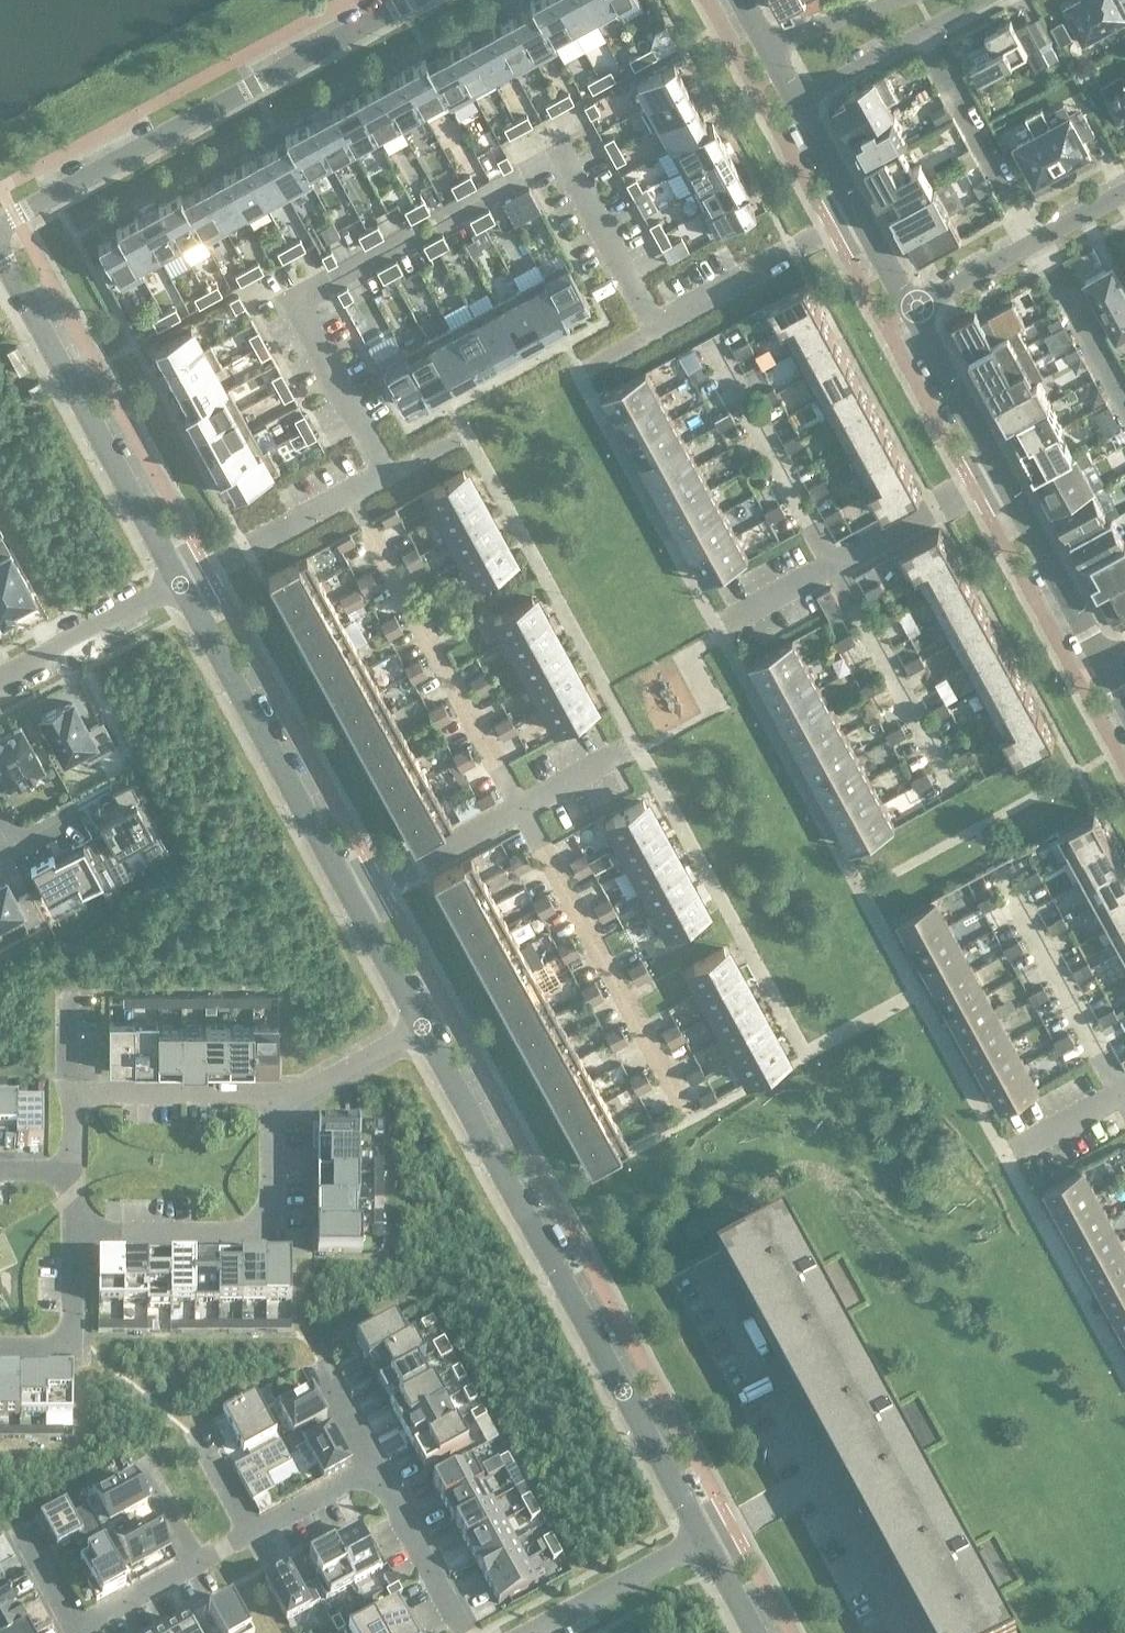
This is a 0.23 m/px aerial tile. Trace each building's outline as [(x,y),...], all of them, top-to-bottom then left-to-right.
[(531,4),(531,3),(549,35),(550,35),(554,42),(574,31),(557,0),(529,0),(531,4)] [(574,31),(594,19),(584,0),(557,0),(574,31)] [(594,19),(614,8),(613,6),(611,1),(611,0),(584,0),(594,19)] [(1064,5),(1083,40),(1124,17),(1124,0),(1073,0),(1064,5)] [(531,4),(511,15),(535,58),(556,47),(554,42),(550,35),(549,35),(531,3),(531,4)] [(511,15),(490,26),(510,63),(514,70),(535,58),(511,15)] [(1014,26),(1010,17),(984,31),(989,39),(967,51),(979,75),(1025,49),(1035,67),(1048,59),(1041,47),(1026,19),(1014,26)] [(490,26),(469,37),(489,74),(510,63),(490,26)] [(469,37),(448,49),(468,85),(471,84),(489,74),(469,37)] [(1050,42),(1041,47),(1048,59),(1057,54),(1050,42)] [(655,54),(650,44),(638,50),(644,60),(655,54)] [(426,61),(425,61),(442,93),(442,94),(448,106),(475,91),(471,84),(468,85),(448,49),(426,61)] [(644,60),(638,50),(627,57),(632,66),(644,60)] [(422,57),(399,69),(419,106),(442,94),(442,93),(425,61),(426,61),(423,56),(422,57)] [(671,60),(635,80),(646,101),(647,102),(683,82),(671,60)] [(613,76),(608,67),(597,73),(602,83),(613,76)] [(399,69),(376,82),(400,126),(423,113),(419,106),(399,69)] [(848,98),(834,106),(849,133),(852,131),(853,133),(892,112),(886,101),(897,95),(884,71),(845,92),(848,98)] [(602,83),(597,73),(585,79),(590,89),(602,83)] [(376,82),(353,95),(377,138),(400,126),(376,82)] [(646,101),(638,106),(639,107),(650,127),(651,128),(659,124),(658,123),(695,103),(683,82),(647,102),(646,101)] [(1120,90),(1119,88),(1114,90),(1116,92),(1108,96),(1121,120),(1124,118),(1124,87),(1120,90)] [(572,99),(567,89),(555,96),(560,105),(572,99)] [(353,95),(330,107),(354,151),(377,138),(353,95)] [(560,105),(555,96),(543,102),(549,112),(560,105)] [(598,110),(592,98),(582,104),(588,115),(598,110)] [(942,102),(930,109),(936,119),(948,112),(942,102)] [(695,103),(658,123),(659,124),(669,143),(670,144),(670,145),(675,142),(674,141),(706,124),(706,123),(695,103)] [(330,107),(307,120),(331,164),(354,151),(330,107)] [(530,122),(525,112),(513,119),(519,128),(530,122)] [(892,112),(853,133),(849,135),(851,138),(863,159),(864,162),(865,162),(899,143),(907,139),(905,136),(893,115),(892,112)] [(1093,130),(1083,112),(1072,119),(1070,115),(1069,113),(1067,114),(1050,123),(1046,115),(1031,124),(1035,131),(1018,140),(1016,141),(1017,143),(1034,174),(1035,176),(1037,175),(1056,165),(1067,159),(1086,149),(1088,148),(1087,146),(1081,136),(1093,130)] [(519,128),(513,119),(502,125),(507,135),(519,128)] [(307,120),(283,133),(285,138),(286,137),(304,169),(308,176),(331,164),(307,120)] [(669,143),(666,145),(666,146),(677,166),(686,162),(722,142),(711,121),(710,120),(706,123),(706,124),(674,141),(675,142),(670,145),(670,144),(669,143)] [(617,145),(611,134),(601,139),(608,150),(617,145)] [(285,138),(263,150),(287,194),(311,181),(308,176),(304,169),(286,137),(285,138)] [(974,157),(963,138),(952,144),(962,164),(974,157)] [(677,166),(664,174),(675,195),(689,187),(697,183),(733,163),(722,142),(686,162),(677,166)] [(903,150),(899,143),(865,162),(868,169),(864,171),(878,198),(884,195),(887,201),(886,201),(890,208),(932,185),(919,161),(911,166),(902,150),(903,150)] [(624,157),(617,145),(608,150),(614,162),(624,157)] [(263,150),(242,161),(266,205),(287,194),(263,150)] [(511,163),(504,152),(495,157),(501,169),(511,163)] [(242,161),(221,173),(241,209),(245,216),(266,205),(242,161)] [(697,183),(689,187),(700,207),(708,203),(708,204),(740,186),(741,187),(745,185),(745,184),(733,163),(697,183)] [(474,183),(468,172),(458,177),(464,189),(474,183)] [(221,173),(201,184),(221,221),(241,209),(221,173)] [(640,187),(634,175),(624,181),(631,192),(640,187)] [(973,183),(972,183),(978,193),(989,186),(984,176),(973,183)] [(464,189),(458,177),(448,182),(455,194),(464,189)] [(181,195),(180,195),(197,227),(196,228),(200,235),(203,240),(224,228),(221,221),(201,184),(181,195)] [(949,211),(934,184),(932,185),(890,208),(895,217),(905,235),(948,211),(949,211)] [(530,198),(524,186),(514,191),(521,203),(530,198)] [(700,207),(695,210),(696,211),(707,232),(716,228),(718,227),(721,232),(733,225),(730,220),(752,208),(741,187),(740,186),(708,204),(708,203),(700,207)] [(646,198),(640,187),(631,192),(637,204),(646,198)] [(178,190),(156,202),(180,246),(200,235),(196,228),(197,227),(180,195),(181,195),(178,190)] [(428,209),(421,197),(412,202),(418,214),(428,209)] [(156,202),(136,214),(159,257),(180,246),(156,202)] [(418,214),(412,202),(402,208),(408,219),(418,214)] [(493,218),(487,206),(477,212),(483,223),(493,218)] [(960,235),(948,211),(905,235),(913,249),(912,249),(917,258),(960,235)] [(483,223),(477,212),(467,217),(474,228),(483,223)] [(115,225),(114,225),(117,230),(135,262),(136,261),(139,268),(159,257),(136,214),(115,225)] [(663,229),(657,217),(647,222),(653,234),(663,229)] [(382,234),(375,222),(366,228),(372,239),(382,234)] [(372,239),(366,228),(356,233),(362,244),(372,239)] [(669,240),(663,229),(653,234),(660,245),(669,240)] [(117,230),(96,242),(108,263),(99,268),(106,281),(114,276),(120,285),(142,273),(139,268),(136,261),(135,262),(117,230)] [(447,243),(440,232),(431,237),(437,249),(447,243)] [(303,246),(298,236),(287,243),(292,252),(303,246)] [(473,237),(466,241),(465,241),(471,253),(480,248),(474,236),(473,237)] [(437,249),(431,237),(421,242),(427,254),(437,249)] [(292,252),(287,243),(275,249),(280,258),(292,252)] [(335,259),(329,248),(319,253),(326,264),(335,259)] [(558,250),(536,263),(542,273),(543,276),(543,277),(563,313),(564,313),(587,300),(567,264),(566,264),(558,250)] [(400,269),(394,257),(385,262),(391,274),(400,269)] [(262,269),(256,259),(245,265),(250,275),(262,269)] [(391,274),(385,262),(375,268),(381,279),(391,274)] [(250,275),(245,265),(233,272),(239,281),(250,275)] [(1104,267),(1084,277),(1096,299),(1104,313),(1116,335),(1124,330),(1124,287),(1118,274),(1110,278),(1104,267)] [(418,269),(411,273),(413,277),(420,273),(418,269)] [(542,273),(518,286),(522,294),(542,331),(566,318),(564,313),(563,313),(543,277),(543,276),(542,273)] [(818,305),(804,281),(768,301),(782,325),(818,305)] [(220,291),(215,282),(203,288),(209,298),(220,291)] [(353,294),(347,283),(337,288),(344,300),(353,294)] [(518,286),(495,299),(499,307),(519,343),(542,331),(522,294),(518,286)] [(209,298),(203,288),(192,294),(197,304),(209,298)] [(243,304),(237,292),(227,298),(233,309),(243,304)] [(464,298),(441,310),(449,324),(448,324),(453,332),(473,369),(496,356),(476,319),(471,311),(464,298)] [(495,299),(471,311),(476,319),(496,356),(519,343),(499,307),(495,299)] [(1012,300),(979,317),(974,308),(951,320),(969,353),(1007,332),(1024,322),(1012,300)] [(178,314),(173,305),(162,311),(167,321),(178,314)] [(830,328),(818,305),(782,325),(794,348),(830,328)] [(167,321),(162,311),(150,317),(155,327),(167,321)] [(1059,313),(1047,320),(1052,327),(1063,321),(1059,313)] [(189,324),(152,344),(164,366),(201,346),(200,345),(189,324)] [(448,324),(425,337),(450,381),(473,369),(453,332),(448,324)] [(263,339),(256,328),(247,333),(253,345),(263,339)] [(843,352),(830,328),(794,348),(807,371),(843,352)] [(391,329),(365,343),(373,359),(376,358),(400,402),(423,390),(424,389),(402,349),(403,349),(400,344),(399,345),(391,329)] [(1068,329),(1056,335),(1060,343),(1072,337),(1068,329)] [(1007,332),(969,353),(977,368),(1016,347),(1007,332)] [(403,349),(402,349),(424,389),(423,390),(426,394),(450,381),(425,337),(403,349)] [(753,347),(747,337),(739,341),(745,351),(753,347)] [(269,351),(263,339),(253,345),(259,356),(269,351)] [(201,346),(164,366),(176,387),(212,367),(212,368),(220,363),(209,342),(208,341),(200,345),(201,346)] [(745,351),(739,341),(732,346),(737,356),(745,351)] [(1076,344),(1064,351),(1069,358),(1080,352),(1076,344)] [(1016,347),(977,368),(986,384),(1024,363),(1016,347)] [(855,375),(843,352),(807,371),(820,394),(855,375)] [(1071,360),(1075,368),(1079,368),(1085,365),(1080,355),(1071,360)] [(709,371),(703,361),(695,365),(701,376),(709,371)] [(1024,363),(986,384),(994,399),(1033,378),(1024,363)] [(701,376),(695,365),(688,370),(693,380),(701,376)] [(212,367),(176,387),(187,407),(187,408),(219,390),(219,391),(224,388),(223,387),(212,368),(212,367)] [(658,392),(645,368),(608,389),(609,390),(610,389),(623,412),(658,392)] [(285,381),(279,369),(269,375),(276,386),(285,381)] [(868,398),(855,375),(820,394),(832,417),(868,398)] [(1049,399),(1037,376),(1033,378),(994,399),(1007,422),(1049,399)] [(292,393),(285,381),(276,386),(282,398),(292,393)] [(778,394),(772,383),(765,388),(770,398),(778,394)] [(187,407),(182,409),(182,410),(194,431),(230,411),(238,407),(227,386),(226,385),(223,387),(224,388),(219,391),(219,390),(187,408),(187,407)] [(1089,392),(1088,396),(1092,403),(1102,398),(1097,387),(1089,392)] [(770,398),(765,388),(757,392),(762,402),(770,398)] [(671,415),(658,392),(623,412),(635,435),(671,415)] [(881,421),(868,398),(832,417),(845,441),(881,421)] [(1007,422),(1020,445),(1061,423),(1048,400),(1007,422)] [(1108,403),(1093,411),(1099,422),(1114,414),(1108,403)] [(230,411),(194,431),(205,452),(242,432),(250,428),(238,407),(230,411)] [(734,418),(728,408),(721,412),(726,422),(734,418)] [(308,423),(302,411),(292,416),(298,428),(308,423)] [(726,422),(721,412),(713,416),(718,426),(726,422)] [(684,438),(671,415),(635,435),(648,458),(684,438)] [(893,444),(881,421),(845,441),(858,464),(893,444)] [(314,434),(308,423),(298,428),(305,439),(314,434)] [(1034,472),(1073,451),(1059,425),(1061,424),(1061,423),(1020,445),(1034,472)] [(242,432),(205,452),(216,473),(217,474),(222,471),(221,470),(253,453),(253,452),(261,448),(250,428),(242,432)] [(803,440),(798,430),(790,434),(795,444),(803,440)] [(795,444),(790,434),(782,438),(788,448),(795,444)] [(696,462),(684,438),(648,458),(661,481),(696,462)] [(906,467),(893,444),(858,464),(870,487),(906,467)] [(253,453),(221,470),(222,471),(233,492),(255,480),(257,485),(270,478),(267,473),(277,467),(265,445),(261,448),(253,452),(253,453)] [(1053,507),(1091,486),(1092,486),(1079,463),(1091,457),(1085,445),(1073,452),(1073,451),(1034,472),(1053,507)] [(759,464),(754,454),(746,458),(751,468),(759,464)] [(751,468),(746,458),(738,462),(744,472),(751,468)] [(709,485),(696,462),(661,481),(673,504),(709,485)] [(919,491),(906,467),(870,487),(883,511),(919,491)] [(474,492),(461,468),(423,489),(435,512),(474,492)] [(828,486),(823,476),(815,480),(821,490),(828,486)] [(821,490),(815,480),(808,484),(813,495),(821,490)] [(722,508),(709,485),(673,504),(686,527),(722,508)] [(1070,538),(1108,517),(1111,515),(1105,518),(1102,512),(1104,510),(1091,487),(1053,507),(1066,531),(1068,530),(1072,536),(1070,537),(1070,538)] [(486,514),(474,492),(435,512),(447,534),(486,514)] [(785,510),(779,500),(771,504),(777,514),(785,510)] [(777,514),(771,504),(764,509),(769,519),(777,514)] [(843,512),(838,504),(823,513),(827,520),(843,512)] [(394,507),(380,514),(384,522),(398,515),(394,507)] [(734,531),(722,508),(686,527),(699,551),(734,531)] [(498,536),(486,514),(447,534),(460,556),(498,536)] [(1124,539),(1111,515),(1108,517),(1070,538),(1083,561),(1084,560),(1124,539)] [(951,550),(938,526),(902,546),(916,570),(951,550)] [(348,531),(335,539),(339,547),(353,539),(348,531)] [(748,555),(734,531),(699,551),(711,573),(709,574),(710,576),(748,555)] [(33,595),(8,549),(0,535),(0,613),(33,595)] [(510,559),(498,536),(460,556),(472,580),(510,559)] [(1124,539),(1084,560),(1093,576),(1092,577),(1097,588),(1124,573),(1124,538),(1124,539)] [(413,543),(400,550),(404,558),(418,551),(413,543)] [(964,573),(951,550),(916,570),(928,593),(964,573)] [(404,558),(408,566),(422,558),(418,551),(404,558)] [(317,577),(304,554),(266,575),(279,598),(317,577)] [(354,575),(359,583),(372,575),(368,568),(354,575)] [(977,596),(964,573),(928,593),(941,616),(977,596)] [(1097,588),(1112,615),(1114,614),(1120,625),(1124,622),(1124,573),(1097,588)] [(359,583),(363,591),(377,583),(372,575),(359,583)] [(329,599),(317,577),(279,598),(291,620),(329,599)] [(884,587),(879,579),(864,588),(868,596),(884,587)] [(843,608),(830,584),(816,591),(829,616),(843,608)] [(542,617),(530,594),(491,615),(504,638),(542,617)] [(989,620),(977,596),(941,616),(953,639),(989,620)] [(341,621),(329,599),(291,620),(303,642),(341,621)] [(899,615),(894,605),(886,610),(891,620),(899,615)] [(434,613),(438,621),(452,613),(448,606),(434,613)] [(891,620),(886,610),(878,614),(884,624),(891,620)] [(378,619),(383,627),(396,619),(392,612),(378,619)] [(438,621),(443,629),(456,621),(452,613),(438,621)] [(554,639),(542,617),(504,638),(516,660),(554,639)] [(383,627),(387,635),(401,627),(396,619),(383,627)] [(1002,643),(989,620),(953,639),(966,662),(1002,643)] [(353,643),(341,621),(303,642),(315,664),(353,643)] [(855,639),(850,629),(842,634),(847,644),(855,639)] [(847,644),(842,634),(834,638),(840,648),(847,644)] [(805,660),(792,636),(754,657),(755,658),(757,657),(769,680),(805,660)] [(566,661),(554,639),(516,660),(528,682),(566,661)] [(365,665),(353,643),(315,664),(327,686),(365,665)] [(1015,666),(1002,643),(966,662),(979,686),(1015,666)] [(924,662),(919,652),(911,656),(917,666),(924,662)] [(402,663),(407,671),(420,663),(416,656),(402,663)] [(917,666),(911,656),(903,660),(909,670),(917,666)] [(818,683),(805,660),(769,680),(782,703),(818,683)] [(578,683),(566,661),(528,682),(540,704),(578,683)] [(420,663),(407,671),(411,679),(425,671),(420,663)] [(377,687),(365,665),(327,686),(339,708),(377,687)] [(1027,689),(1015,666),(979,686),(991,709),(1027,689)] [(482,668),(468,676),(473,684),(486,676),(482,668)] [(473,684),(477,691),(491,684),(486,676),(473,684)] [(880,686),(875,676),(867,680),(873,690),(880,686)] [(873,690),(867,680),(860,684),(865,694),(873,690)] [(591,706),(578,683),(540,704),(553,727),(591,706)] [(830,707),(818,683),(782,703),(795,726),(830,707)] [(389,709),(377,687),(339,708),(351,730),(389,709)] [(1040,712),(1027,689),(991,709),(1004,732),(1040,712)] [(950,708),(944,698),(937,702),(942,712),(950,708)] [(59,702),(40,713),(63,755),(80,746),(87,757),(114,743),(100,718),(85,727),(70,699),(60,705),(59,702)] [(440,700),(426,707),(431,715),(444,707),(440,700)] [(942,712),(937,702),(929,706),(934,716),(942,712)] [(431,715),(435,723),(449,715),(444,707),(431,715)] [(843,730),(830,707),(795,726),(807,749),(843,730)] [(401,731),(389,709),(351,730),(363,752),(401,731)] [(506,712),(492,720),(497,728),(510,720),(506,712)] [(1053,736),(1040,712),(1004,732),(1017,756),(1036,745),(1038,747),(1048,742),(1047,740),(1053,736)] [(497,728),(501,735),(515,728),(510,720),(497,728)] [(906,732),(900,722),(893,726),(898,736),(906,732)] [(6,784),(7,786),(9,785),(40,768),(42,767),(41,765),(20,726),(19,724),(17,725),(0,734),(0,772),(6,784)] [(898,736),(893,726),(885,730),(890,740),(898,736)] [(856,753),(843,730),(807,749),(820,772),(856,753)] [(413,753),(401,731),(363,752),(375,774),(413,753)] [(450,751),(455,759),(468,751),(464,743),(450,751)] [(975,754),(969,744),(962,748),(967,758),(975,754)] [(967,758),(962,748),(954,753),(960,763),(967,758)] [(468,751),(455,759),(459,767),(473,759),(468,751)] [(425,775),(413,753),(375,774),(387,796),(425,775)] [(868,776),(856,753),(820,772),(833,796),(868,776)] [(931,778),(926,768),(918,772),(923,782),(931,778)] [(923,782),(918,772),(910,777),(916,787),(923,782)] [(437,797),(425,775),(387,796),(399,818),(437,797)] [(881,799),(868,776),(833,796),(845,819),(881,799)] [(101,801),(94,804),(95,806),(95,805),(102,817),(98,819),(108,838),(97,844),(116,880),(129,873),(118,851),(116,852),(115,850),(138,838),(146,853),(145,853),(146,855),(165,844),(164,843),(156,828),(157,828),(140,796),(139,797),(129,780),(130,780),(129,779),(110,789),(110,790),(111,790),(115,797),(102,804),(101,802),(102,802),(101,801)] [(488,788),(474,795),(479,803),(493,795),(488,788)] [(450,820),(437,797),(399,818),(412,841),(450,820)] [(654,821),(641,798),(603,819),(615,842),(654,821)] [(894,823),(881,799),(845,819),(858,842),(856,843),(857,844),(864,839),(865,841),(876,836),(875,834),(894,823)] [(6,805),(5,805),(9,815),(19,810),(15,802),(12,801),(6,805)] [(1090,812),(1088,809),(1056,826),(1071,854),(1106,834),(1093,810),(1090,812)] [(666,843),(654,821),(615,842),(628,864),(666,843)] [(51,853),(29,865),(46,896),(76,880),(80,888),(96,879),(107,900),(121,892),(89,831),(88,832),(91,836),(75,845),(72,841),(70,842),(73,846),(53,857),(51,853)] [(1119,857),(1106,834),(1071,854),(1083,877),(1119,857)] [(678,865),(666,843),(628,864),(640,886),(678,865)] [(521,846),(507,854),(511,862),(525,854),(521,846)] [(581,850),(568,858),(572,866),(586,858),(581,850)] [(511,862),(515,869),(529,862),(525,854),(511,862)] [(481,878),(469,855),(431,876),(443,899),(481,878)] [(1119,857),(1083,877),(1096,900),(1124,884),(1124,868),(1119,857)] [(572,866),(576,873),(590,866),(586,858),(572,866)] [(690,887),(678,865),(640,886),(652,908),(690,887)] [(1041,876),(1036,866),(1028,870),(1034,880),(1041,876)] [(1034,880),(1028,870),(1021,875),(1026,884),(1034,880)] [(493,900),(481,878),(443,899),(455,921),(493,900)] [(18,908),(25,922),(42,913),(28,888),(13,897),(3,879),(0,880),(0,918),(18,908)] [(1096,900),(1109,923),(1124,914),(1124,884),(1096,900)] [(702,910),(690,887),(652,908),(664,931),(702,910)] [(545,890),(531,898),(535,906),(549,898),(545,890)] [(997,900),(992,890),(985,894),(990,904),(997,900)] [(605,894),(592,902),(596,909),(610,902),(605,894)] [(947,921),(933,894),(900,911),(902,914),(899,916),(912,940),(947,921)] [(990,904),(985,894),(977,899),(982,908),(990,904)] [(535,906),(539,914),(553,906),(549,898),(535,906)] [(505,922),(493,900),(455,921),(467,943),(505,922)] [(596,909),(600,917),(614,910),(610,902),(596,909)] [(1067,922),(1061,912),(1054,917),(1059,926),(1067,922)] [(1109,923),(1121,946),(1124,944),(1124,914),(1109,923)] [(1059,926),(1054,917),(1046,921),(1051,931),(1059,926)] [(960,944),(947,921),(912,940),(924,964),(960,944)] [(517,944),(505,922),(467,943),(479,965),(517,944)] [(569,934),(555,942),(559,950),(573,942),(569,934)] [(1023,946),(1018,936),(1010,941),(1015,950),(1023,946)] [(1015,950),(1010,941),(1002,945),(1007,955),(1015,950)] [(559,950),(564,958),(577,950),(573,942),(559,950)] [(529,966),(517,944),(479,965),(491,987),(529,966)] [(973,967),(960,944),(924,964),(937,987),(973,967)] [(734,968),(722,945),(683,966),(696,989),(734,968)] [(640,957),(626,964),(630,972),(644,965),(640,957)] [(1092,968),(1087,959),(1079,963),(1084,973),(1092,968)] [(1084,973),(1079,963),(1071,967),(1077,977),(1084,973)] [(630,972),(635,980),(648,972),(644,965),(630,972)] [(541,988),(529,966),(491,987),(503,1009),(541,988)] [(985,990),(973,967),(937,987),(950,1010),(985,990)] [(746,990),(734,968),(696,989),(708,1011),(746,990)] [(593,978),(579,986),(583,994),(597,986),(593,978)] [(1048,992),(1043,983),(1035,987),(1040,997),(1048,992)] [(583,994),(587,1001),(601,994),(597,986),(583,994)] [(1040,997),(1035,987),(1027,991),(1033,1001),(1040,997)] [(553,1010),(541,988),(503,1009),(515,1031),(553,1010)] [(758,1012),(746,990),(708,1011),(720,1033),(758,1012)] [(998,1014),(985,990),(950,1010),(962,1033),(998,1014)] [(156,992),(143,992),(143,1001),(156,1001),(156,992)] [(169,992),(156,992),(156,1001),(169,1001),(169,992)] [(203,992),(190,992),(190,1001),(203,1001),(203,992)] [(217,992),(203,992),(203,1001),(204,1002),(214,1002),(217,1002),(217,992)] [(251,992),(238,992),(238,1001),(251,1001),(251,992)] [(264,992),(251,992),(251,1001),(264,1002),(264,992)] [(1117,1015),(1112,1005),(1104,1009),(1110,1019),(1117,1015)] [(1110,1019),(1104,1009),(1097,1013),(1102,1023),(1110,1019)] [(565,1032),(553,1010),(515,1031),(527,1053),(565,1032)] [(770,1034),(758,1012),(720,1033),(732,1055),(770,1034)] [(1011,1037),(998,1014),(962,1033),(975,1056),(1011,1037)] [(132,1018),(107,1017),(107,1067),(132,1067),(132,1018)] [(156,1017),(132,1018),(132,1067),(156,1067),(156,1023),(156,1017)] [(674,1019),(660,1027),(664,1035),(678,1027),(674,1019)] [(603,1030),(607,1038),(621,1030),(617,1022),(603,1030)] [(156,1023),(156,1067),(180,1067),(180,1023),(156,1023)] [(180,1023),(180,1067),(203,1067),(203,1023),(180,1023)] [(203,1023),(203,1067),(227,1067),(227,1023),(203,1023)] [(227,1023),(227,1067),(251,1067),(251,1023),(227,1023)] [(276,1023),(251,1023),(251,1067),(276,1067),(276,1023)] [(664,1035),(669,1043),(682,1035),(678,1027),(664,1035)] [(1073,1039),(1068,1029),(1060,1033),(1066,1043),(1073,1039)] [(607,1038),(611,1045),(625,1038),(621,1030),(607,1038)] [(577,1054),(565,1032),(527,1053),(539,1075),(577,1054)] [(1066,1043),(1060,1033),(1053,1037),(1058,1047),(1066,1043)] [(783,1057),(770,1034),(732,1055),(745,1078),(783,1057)] [(1023,1060),(1011,1037),(975,1056),(988,1079),(1023,1060)] [(589,1076),(577,1054),(539,1075),(551,1097),(589,1076)] [(1037,1084),(1023,1060),(988,1079),(1001,1103),(1037,1084)] [(703,1071),(699,1063),(685,1071),(690,1078),(703,1071)] [(641,1066),(627,1074),(631,1082),(645,1074),(641,1066)] [(631,1082),(636,1089),(649,1082),(645,1074),(631,1082)] [(601,1098),(589,1076),(551,1097),(563,1119),(601,1098)] [(710,1085),(696,1093),(701,1101),(714,1093),(710,1085)] [(614,1120),(601,1098),(563,1119),(575,1141),(614,1120)] [(0,1103),(0,1143),(2,1143),(2,1147),(14,1147),(14,1112),(14,1108),(14,1103),(0,1103)] [(41,1108),(14,1108),(14,1112),(14,1147),(41,1147),(41,1108)] [(665,1110),(651,1118),(655,1126),(669,1118),(665,1110)] [(626,1143),(614,1120),(575,1141),(588,1164),(626,1143)] [(358,1122),(315,1122),(315,1148),(357,1148),(358,1148),(358,1122)] [(381,1122),(372,1122),(372,1135),(381,1135),(381,1122)] [(357,1148),(315,1148),(315,1174),(357,1174),(357,1148)] [(381,1161),(372,1161),(372,1174),(381,1174),(381,1161)] [(1094,1190),(1081,1166),(1046,1185),(1059,1209),(1094,1190)] [(315,1201),(354,1201),(354,1202),(357,1202),(357,1174),(315,1174),(315,1201)] [(381,1174),(372,1174),(372,1188),(381,1188),(381,1174)] [(1107,1213),(1094,1190),(1059,1209),(1071,1233),(1107,1213)] [(315,1201),(315,1227),(354,1227),(354,1226),(354,1202),(354,1201),(315,1201)] [(1120,1236),(1107,1213),(1071,1233),(1084,1256),(1120,1236)] [(381,1227),(381,1214),(372,1214),(372,1227),(381,1227)] [(936,1632),(1011,1632),(991,1596),(986,1599),(960,1552),(966,1550),(915,1457),(910,1459),(884,1413),(889,1410),(838,1317),(833,1320),(808,1274),(813,1271),(787,1223),(729,1255),(756,1303),(746,1309),(772,1355),(781,1350),(832,1443),(823,1448),(848,1494),(857,1489),(908,1582),(899,1587),(924,1632),(925,1632),(934,1628),(936,1632)] [(360,1226),(354,1226),(354,1227),(315,1227),(315,1253),(360,1253),(360,1226)] [(371,1228),(371,1235),(374,1238),(381,1238),(381,1228),(371,1228)] [(1120,1236),(1084,1256),(1097,1279),(1124,1263),(1124,1246),(1120,1236)] [(121,1258),(96,1258),(96,1302),(121,1302),(121,1258)] [(145,1258),(121,1258),(121,1302),(145,1302),(145,1258)] [(169,1258),(145,1258),(145,1302),(145,1308),(169,1308),(169,1302),(169,1258)] [(192,1258),(169,1258),(169,1302),(192,1302),(192,1258)] [(216,1258),(192,1258),(192,1302),(216,1302),(216,1258)] [(240,1258),(216,1258),(216,1302),(240,1302),(240,1258)] [(264,1258),(240,1258),(240,1302),(264,1302),(264,1258)] [(289,1258),(264,1258),(264,1302),(289,1302),(289,1258)] [(1097,1279),(1109,1302),(1124,1293),(1124,1263),(1097,1279)] [(1109,1302),(1122,1325),(1124,1324),(1124,1293),(1109,1302)] [(430,1318),(419,1324),(423,1332),(434,1325),(430,1318)] [(392,1320),(353,1341),(365,1363),(404,1342),(392,1320)] [(289,1324),(275,1324),(275,1332),(289,1333),(289,1324)] [(440,1335),(432,1339),(438,1350),(446,1346),(440,1335)] [(404,1342),(365,1363),(366,1364),(377,1383),(376,1383),(376,1384),(419,1361),(423,1359),(422,1358),(421,1358),(411,1339),(412,1339),(411,1338),(404,1342)] [(446,1346),(438,1350),(434,1352),(438,1360),(450,1354),(446,1346)] [(388,1405),(430,1382),(419,1361),(376,1384),(388,1405)] [(456,1383),(464,1378),(457,1367),(449,1371),(456,1383)] [(0,1372),(0,1416),(18,1416),(18,1372),(0,1372)] [(22,1372),(18,1372),(18,1416),(44,1416),(44,1372),(40,1372),(38,1372),(23,1372),(22,1372)] [(70,1372),(44,1372),(44,1416),(70,1416),(70,1372)] [(442,1403),(430,1382),(388,1405),(399,1426),(442,1403)] [(469,1388),(461,1392),(467,1404),(475,1399),(469,1388)] [(310,1390),(277,1408),(292,1435),(324,1417),(310,1390)] [(262,1391),(253,1396),(257,1405),(267,1399),(262,1391)] [(257,1405),(253,1396),(220,1414),(241,1452),(274,1435),(257,1405)] [(442,1403),(399,1426),(411,1447),(453,1423),(442,1403)] [(473,1423),(484,1417),(480,1409),(468,1415),(473,1423)] [(465,1445),(453,1423),(411,1447),(423,1468),(465,1445)] [(297,1433),(322,1479),(348,1464),(328,1428),(317,1435),(312,1425),(297,1433)] [(44,1429),(31,1429),(31,1438),(44,1438),(44,1429)] [(57,1429),(44,1429),(44,1438),(57,1438),(57,1429)] [(278,1442),(232,1468),(251,1502),(273,1490),(265,1477),(290,1464),(278,1442)] [(505,1455),(497,1460),(502,1470),(511,1465),(505,1455)] [(469,1461),(430,1482),(441,1503),(480,1481),(469,1461)] [(511,1465),(502,1470),(507,1479),(516,1474),(511,1465)] [(104,1538),(111,1533),(127,1525),(122,1515),(145,1503),(131,1477),(94,1498),(107,1522),(98,1527),(104,1538)] [(480,1481),(441,1503),(452,1523),(491,1501),(480,1481)] [(527,1495),(519,1500),(524,1510),(533,1505),(527,1495)] [(491,1501),(452,1523),(463,1543),(502,1521),(491,1501)] [(70,1516),(64,1504),(37,1518),(55,1549),(72,1540),(76,1548),(98,1536),(83,1509),(70,1516)] [(529,1519),(538,1515),(533,1505),(524,1510),(529,1519)] [(127,1525),(111,1533),(129,1566),(166,1546),(151,1519),(136,1527),(133,1522),(127,1525)] [(502,1521),(463,1543),(474,1563),(513,1542),(502,1521)] [(355,1532),(330,1545),(352,1584),(380,1569),(370,1550),(366,1553),(355,1532)] [(549,1535),(540,1540),(546,1550),(555,1545),(549,1535)] [(513,1542),(474,1563),(485,1583),(524,1562),(513,1542)] [(101,1544),(78,1557),(91,1581),(86,1584),(94,1600),(123,1585),(101,1544)] [(330,1545),(306,1558),(318,1579),(314,1581),(324,1599),(352,1584),(330,1545)] [(546,1550),(551,1559),(560,1555),(555,1545),(546,1550)] [(524,1562),(485,1583),(497,1604),(536,1582),(524,1562)] [(286,1569),(263,1582),(284,1621),(307,1608),(286,1569)] [(389,1573),(382,1577),(388,1589),(396,1584),(389,1573)] [(386,1593),(386,1594),(390,1601),(401,1595),(397,1587),(386,1593)] [(2,1589),(0,1590),(0,1617),(13,1610),(2,1589)] [(207,1615),(217,1632),(247,1632),(229,1600),(227,1601),(228,1601),(224,1603),(222,1599),(209,1606),(211,1610),(208,1612),(206,1613),(207,1615)] [(394,1605),(370,1618),(379,1632),(410,1632),(394,1605)] [(24,1631),(13,1610),(0,1617),(0,1632),(20,1632),(24,1631)] [(331,1610),(324,1614),(329,1621),(336,1617),(331,1610)] [(343,1632),(379,1632),(370,1618),(343,1632)] [(331,1624),(330,1624),(335,1632),(340,1632),(343,1631),(337,1620),(331,1624)] [(185,1623),(184,1624),(185,1625),(169,1632),(191,1632),(185,1623)]
